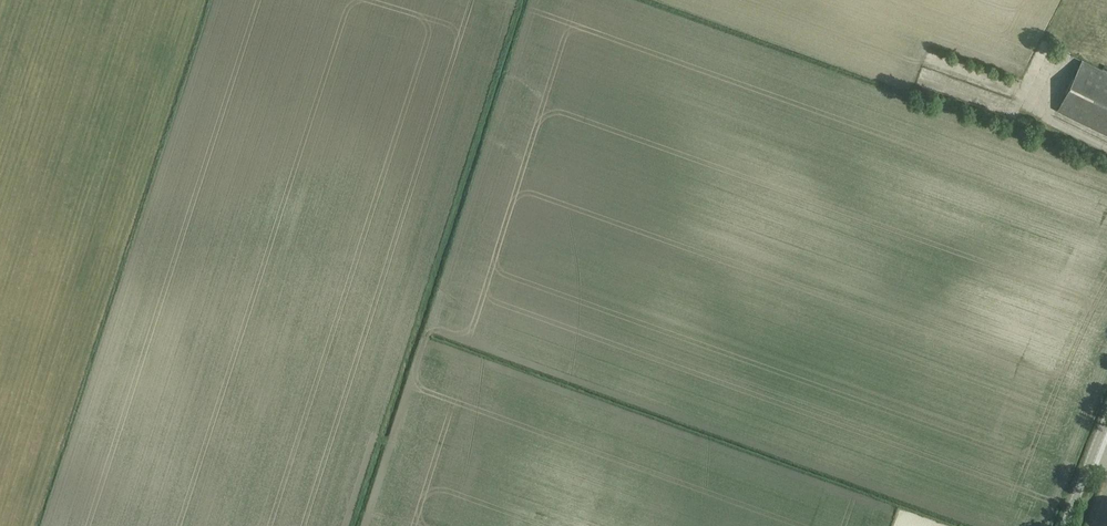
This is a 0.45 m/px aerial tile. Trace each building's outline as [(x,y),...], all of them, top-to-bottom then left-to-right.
[(1106,134),(1106,72),(1081,59),(1057,109),(1106,134)]
